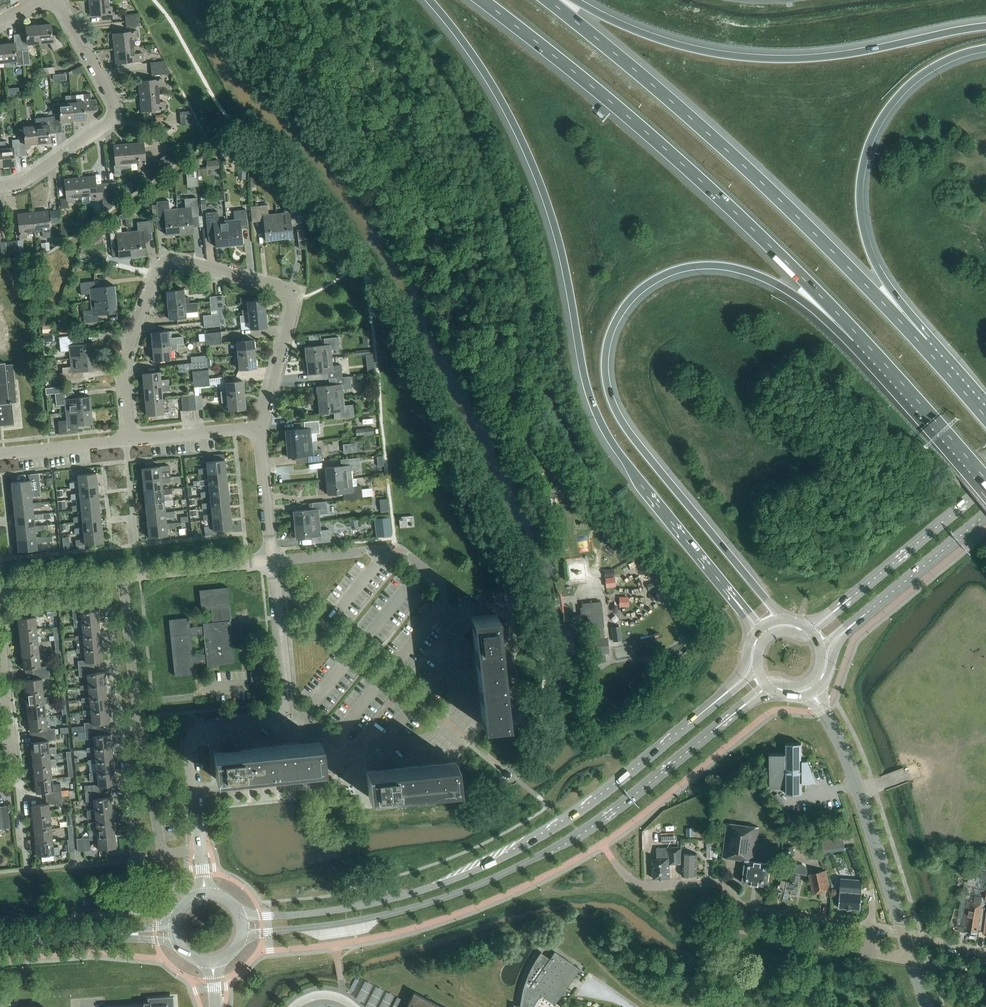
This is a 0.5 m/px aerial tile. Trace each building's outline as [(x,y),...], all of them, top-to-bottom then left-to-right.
[(108,0),(90,0),(89,0),(90,15),(114,13),(113,6),(109,6),(108,0)] [(140,26),(139,19),(125,21),(126,27),(140,26)] [(51,23),(38,25),(40,43),(49,43),(54,51),(62,46),(62,41),(58,34),(52,35),(51,23)] [(28,45),(40,43),(38,25),(26,26),(26,33),(20,34),(22,51),(23,65),(22,51),(28,50),(28,45)] [(113,33),(114,48),(133,46),(133,38),(137,38),(136,31),(113,33)] [(22,51),(20,34),(14,34),(15,43),(2,44),(4,62),(17,61),(17,66),(23,65),(22,51)] [(143,53),(139,54),(134,54),(133,46),(114,48),(116,63),(144,60),(143,53)] [(168,67),(164,61),(151,62),(151,69),(168,67)] [(171,73),(168,67),(151,69),(152,75),(171,73)] [(138,81),(140,96),(159,94),(158,86),(163,86),(162,79),(138,81)] [(84,101),(77,102),(76,94),(71,95),(73,120),(86,119),(85,111),(91,110),(90,93),(83,94),(84,101)] [(160,102),(159,94),(140,96),(141,111),(165,109),(164,102),(160,102)] [(73,120),(71,95),(65,95),(66,103),(59,103),(53,104),(54,116),(56,133),(62,132),(61,121),(73,120)] [(195,118),(191,110),(180,111),(181,125),(195,124),(195,118)] [(56,133),(54,116),(48,117),(48,124),(42,125),(41,117),(35,118),(36,125),(38,143),(50,142),(50,133),(56,133)] [(36,125),(23,126),(24,138),(22,139),(22,135),(18,135),(18,139),(20,155),(26,155),(25,144),(38,143),(36,125)] [(18,139),(12,140),(13,147),(6,148),(5,140),(0,141),(0,143),(0,148),(2,166),(15,165),(14,156),(20,155),(18,139)] [(143,142),(128,143),(130,162),(138,162),(139,166),(146,166),(143,142)] [(130,162),(128,143),(113,145),(116,169),(123,168),(122,163),(130,162)] [(219,152),(215,147),(205,154),(209,160),(219,152)] [(169,167),(167,164),(170,162),(165,155),(159,159),(153,159),(154,173),(158,172),(158,175),(169,167)] [(111,203),(109,182),(95,184),(94,176),(79,177),(81,196),(89,196),(90,200),(97,200),(103,199),(103,197),(104,197),(105,204),(111,203)] [(81,196),(79,177),(64,178),(66,198),(60,198),(61,208),(68,207),(68,202),(74,202),(73,197),(81,196)] [(116,182),(109,182),(111,203),(118,203),(116,182)] [(198,212),(196,197),(184,198),(185,208),(177,208),(180,234),(193,232),(191,213),(198,212)] [(180,234),(177,208),(169,209),(168,200),(156,201),(158,216),(164,215),(167,235),(180,234)] [(290,218),(297,217),(296,202),(283,204),(284,213),(276,214),(279,239),(292,237),(290,218)] [(279,239),(276,214),(268,214),(267,204),(255,206),(257,221),(263,221),(266,240),(279,239)] [(50,210),(51,220),(61,219),(60,209),(50,210)] [(241,225),(247,224),(246,209),(234,210),(235,220),(227,220),(229,246),(243,244),(241,225)] [(48,210),(33,211),(35,231),(42,230),(43,234),(50,234),(48,210)] [(35,231),(33,211),(17,213),(20,237),(27,236),(27,232),(35,231)] [(229,246),(227,220),(219,221),(218,211),(206,212),(207,228),(214,227),(216,247),(229,246)] [(151,235),(150,231),(149,220),(137,221),(138,231),(130,231),(133,257),(146,255),(144,236),(151,235)] [(133,257),(130,231),(122,232),(121,223),(109,224),(110,239),(117,238),(119,258),(133,257)] [(12,255),(10,240),(4,241),(5,256),(12,255)] [(18,251),(17,241),(17,240),(10,240),(12,255),(19,254),(18,251)] [(41,251),(49,250),(49,243),(40,243),(41,251)] [(95,280),(80,282),(81,294),(90,293),(91,301),(116,299),(115,285),(95,287),(95,280)] [(166,291),(168,304),(189,303),(188,297),(184,297),(183,289),(166,291)] [(222,295),(216,296),(218,310),(218,314),(219,314),(219,318),(224,317),(222,295)] [(218,310),(216,296),(209,296),(211,310),(218,310)] [(118,312),(116,299),(91,301),(92,309),(83,310),(84,322),(99,321),(98,314),(118,312)] [(247,301),(248,309),(242,309),(242,315),(265,313),(264,299),(247,301)] [(197,302),(189,303),(168,304),(169,318),(198,316),(197,302)] [(219,314),(218,314),(218,310),(211,310),(211,314),(203,315),(204,321),(220,320),(219,318),(219,314)] [(267,327),(265,313),(242,315),(240,315),(240,322),(249,321),(250,328),(267,327)] [(183,336),(169,337),(168,331),(151,332),(152,346),(183,343),(183,336)] [(70,350),(70,358),(96,356),(94,342),(75,344),(74,337),(59,339),(60,351),(70,350)] [(305,347),(306,360),(331,358),(330,350),(340,349),(338,337),(324,338),(324,345),(305,347)] [(371,338),(363,338),(364,347),(372,346),(371,338)] [(236,341),(237,350),(233,351),(233,356),(255,353),(253,340),(236,341)] [(170,350),(178,349),(185,349),(184,343),(183,343),(152,346),(154,360),(171,358),(170,350)] [(256,367),(255,353),(233,356),(234,360),(238,360),(239,369),(256,367)] [(97,369),(96,356),(70,358),(71,366),(62,367),(63,379),(78,378),(77,371),(97,369)] [(332,366),(331,358),(306,360),(307,374),(320,372),(321,379),(329,378),(342,377),(341,365),(332,366)] [(208,367),(207,361),(191,362),(192,363),(178,364),(179,372),(188,371),(189,368),(208,367)] [(17,402),(13,363),(5,364),(5,362),(0,362),(0,426),(14,424),(12,402),(17,402)] [(142,373),(144,387),(161,385),(170,384),(169,378),(160,379),(160,371),(142,373)] [(347,376),(342,377),(329,378),(330,385),(317,386),(318,399),(343,397),(342,389),(351,388),(350,376),(347,376)] [(210,385),(209,378),(193,380),(194,387),(210,385)] [(226,382),(226,391),(220,391),(221,397),(244,394),(243,380),(226,382)] [(161,391),(166,391),(170,390),(170,384),(161,385),(144,387),(145,400),(162,399),(161,391)] [(90,396),(77,397),(70,398),(70,391),(55,393),(56,405),(65,404),(66,412),(91,409),(90,396)] [(245,408),(244,394),(221,397),(221,402),(228,402),(228,410),(245,408)] [(196,409),(195,395),(188,396),(189,410),(196,409)] [(202,395),(195,395),(196,409),(203,409),(202,395)] [(189,410),(188,396),(181,397),(183,411),(189,410)] [(344,405),(343,397),(318,399),(319,413),(339,411),(340,418),(354,416),(353,404),(344,405)] [(163,413),(163,405),(168,404),(167,398),(162,399),(145,400),(146,414),(163,413)] [(93,423),(91,409),(66,412),(67,420),(58,421),(59,433),(77,431),(79,424),(93,423)] [(285,430),(286,444),(311,441),(311,433),(320,432),(318,420),(304,422),(304,428),(285,430)] [(374,433),(373,427),(358,429),(359,435),(374,433)] [(312,449),(311,441),(286,444),(288,457),(307,455),(308,462),(322,460),(321,448),(312,449)] [(344,443),(345,452),(355,451),(355,442),(344,443)] [(360,469),(359,460),(358,458),(358,457),(344,459),(344,465),(325,467),(326,481),(351,478),(350,470),(360,469)] [(199,474),(208,473),(226,471),(225,459),(206,461),(207,468),(198,469),(199,474)] [(142,468),(143,479),(161,477),(170,476),(170,470),(169,465),(142,468)] [(227,482),(226,471),(208,473),(208,479),(199,480),(200,486),(209,485),(209,484),(227,482)] [(38,473),(28,474),(28,480),(11,481),(13,493),(31,491),(40,490),(39,478),(38,473)] [(70,488),(79,487),(79,486),(97,485),(96,473),(78,475),(78,481),(69,482),(70,488)] [(171,481),(170,476),(161,477),(143,479),(144,491),(163,489),(162,482),(171,481)] [(361,485),(357,486),(356,478),(351,478),(326,481),(327,494),(347,492),(348,499),(362,497),(361,485)] [(229,494),(227,482),(209,484),(209,485),(210,491),(201,492),(201,497),(210,496),(229,494)] [(99,496),(97,485),(79,486),(79,487),(80,493),(71,494),(71,499),(80,498),(99,496)] [(172,488),(163,489),(144,491),(145,502),(164,500),(163,494),(172,493),(172,488)] [(362,497),(371,496),(371,489),(362,490),(362,497)] [(40,490),(31,491),(13,493),(14,505),(32,503),(32,502),(31,496),(40,495),(40,490)] [(230,505),(229,494),(210,496),(211,502),(202,503),(202,508),(211,507),(230,505)] [(100,507),(99,496),(80,498),(81,504),(72,505),(72,511),(81,510),(81,509),(100,507)] [(173,499),(164,500),(145,502),(147,514),(165,512),(164,505),(173,504),(173,499)] [(388,499),(380,499),(381,512),(389,511),(388,499)] [(293,511),(294,524),(319,522),(319,514),(328,513),(326,501),(312,502),(312,509),(293,511)] [(41,502),(32,502),(32,503),(14,505),(15,516),(33,514),(33,508),(42,507),(41,502)] [(231,517),(230,505),(211,507),(212,514),(203,515),(204,520),(213,519),(231,517)] [(101,519),(100,507),(81,509),(81,510),(82,516),(73,517),(74,522),(83,521),(101,519)] [(174,511),(165,512),(147,514),(148,525),(166,523),(166,517),(175,516),(174,511)] [(42,513),(33,514),(15,516),(16,528),(35,526),(35,525),(34,519),(43,518),(42,513)] [(399,517),(400,527),(414,526),(413,515),(399,517)] [(232,529),(231,517),(213,519),(213,525),(204,526),(205,531),(232,529)] [(102,530),(101,519),(83,521),(83,527),(74,528),(75,533),(84,532),(102,530)] [(391,535),(390,520),(380,521),(381,536),(391,535)] [(175,522),(166,523),(148,525),(149,537),(168,535),(167,528),(176,527),(175,522)] [(320,530),(319,522),(294,524),(295,538),(315,536),(316,543),(330,541),(329,529),(320,530)] [(35,531),(44,530),(44,524),(35,525),(35,526),(16,528),(17,539),(36,537),(35,531)] [(103,542),(102,530),(84,532),(84,539),(75,540),(76,549),(84,548),(84,544),(103,542)] [(36,542),(45,541),(45,536),(36,537),(17,539),(19,551),(37,549),(36,542)] [(614,577),(613,569),(604,570),(605,578),(614,577)] [(615,586),(614,577),(605,578),(606,587),(615,586)] [(194,674),(193,664),(207,663),(207,665),(234,662),(230,620),(231,620),(228,587),(199,590),(201,609),(211,608),(212,622),(203,623),(203,625),(189,627),(188,617),(169,619),(175,676),(194,674)] [(621,607),(628,606),(628,597),(619,597),(619,607),(621,607)] [(611,653),(609,636),(596,638),(595,628),(604,627),(601,602),(582,604),(583,609),(581,609),(581,615),(588,614),(590,639),(593,638),(595,655),(611,653)] [(47,615),(56,614),(56,605),(47,606),(47,615)] [(99,622),(98,609),(89,610),(88,605),(72,606),(73,614),(81,614),(82,622),(82,624),(99,622)] [(18,618),(19,631),(36,629),(35,616),(43,615),(42,609),(26,611),(27,617),(18,618)] [(508,722),(499,640),(497,623),(497,614),(470,617),(471,625),(463,636),(473,644),(482,725),(508,722)] [(100,635),(99,622),(82,624),(82,622),(74,623),(74,627),(82,626),(83,635),(83,637),(100,635)] [(508,622),(497,623),(499,640),(510,639),(508,622)] [(622,640),(620,626),(611,627),(613,641),(622,640)] [(38,641),(36,629),(19,631),(21,643),(38,641)] [(101,647),(100,635),(83,637),(83,635),(75,636),(75,640),(76,640),(77,648),(84,647),(84,649),(101,647)] [(39,654),(38,641),(21,643),(22,656),(39,654)] [(103,660),(101,647),(84,649),(84,647),(77,648),(76,648),(77,652),(85,651),(85,660),(78,660),(78,668),(94,667),(94,661),(103,660)] [(40,666),(39,654),(22,656),(23,668),(32,668),(33,673),(49,672),(48,666),(40,666)] [(95,673),(94,667),(78,668),(79,676),(87,676),(88,684),(88,686),(105,685),(104,672),(95,673)] [(49,677),(49,672),(33,673),(34,679),(25,680),(26,693),(43,691),(42,678),(49,677)] [(106,697),(105,685),(88,686),(88,684),(80,685),(80,689),(88,688),(89,697),(89,699),(106,697)] [(48,696),(44,697),(43,691),(26,693),(27,705),(44,703),(44,704),(49,703),(48,696)] [(108,710),(106,697),(89,699),(89,697),(81,698),(82,702),(90,701),(90,709),(91,711),(108,710)] [(46,716),(44,704),(44,703),(27,705),(29,718),(46,716)] [(109,722),(108,710),(91,711),(90,709),(83,710),(83,714),(91,713),(92,722),(84,722),(84,725),(85,731),(101,729),(100,723),(109,722)] [(47,729),(46,716),(29,718),(30,731),(39,730),(39,735),(55,734),(55,729),(55,728),(47,729)] [(101,735),(101,729),(85,731),(86,739),(93,738),(94,746),(95,748),(112,747),(110,734),(101,735)] [(56,739),(55,734),(39,735),(40,741),(31,742),(32,755),(49,753),(57,752),(56,746),(49,747),(48,740),(56,739)] [(324,767),(321,741),(241,750),(230,741),(222,751),(213,752),(216,778),(324,767)] [(801,743),(801,744),(787,744),(787,743),(786,743),(786,753),(770,753),(770,787),(786,787),(786,793),(787,794),(787,793),(801,793),(802,793),(802,782),(816,782),(808,760),(802,760),(801,743)] [(113,759),(112,747),(95,748),(94,746),(86,747),(87,751),(95,750),(96,759),(96,761),(113,759)] [(50,759),(49,753),(32,755),(34,767),(51,765),(51,766),(56,765),(56,758),(50,759)] [(97,773),(114,772),(113,759),(96,761),(96,759),(88,760),(88,764),(89,773),(97,771),(97,773)] [(459,788),(456,761),(394,768),(383,760),(375,770),(366,771),(369,797),(459,788)] [(52,778),(51,766),(51,765),(34,767),(35,780),(52,778)] [(115,785),(114,772),(97,773),(97,771),(89,773),(90,781),(98,780),(98,784),(84,785),(85,793),(101,792),(100,786),(115,785)] [(61,790),(61,784),(53,784),(52,778),(35,780),(36,793),(45,792),(46,797),(62,796),(61,790)] [(317,796),(327,795),(326,786),(316,787),(317,796)] [(102,797),(101,792),(85,793),(86,801),(94,801),(95,809),(95,811),(112,809),(111,796),(102,797)] [(62,802),(62,796),(46,797),(47,803),(32,805),(33,818),(50,816),(50,814),(58,813),(58,809),(49,810),(49,803),(62,802)] [(113,822),(112,809),(95,811),(95,809),(87,810),(87,814),(95,813),(96,822),(96,824),(113,822)] [(51,828),(50,816),(33,818),(34,830),(51,828)] [(114,834),(113,822),(96,824),(96,822),(88,823),(89,827),(96,826),(97,834),(97,836),(114,834)] [(727,823),(723,857),(745,860),(742,882),(768,886),(771,863),(754,861),(759,827),(727,823)] [(53,841),(51,828),(34,830),(36,842),(53,841)] [(116,847),(114,834),(97,836),(97,834),(89,835),(90,839),(98,838),(99,849),(116,847)] [(843,835),(822,838),(824,850),(845,848),(843,835)] [(59,846),(53,847),(53,841),(36,842),(37,855),(60,853),(59,846)] [(670,863),(682,863),(681,846),(668,847),(656,848),(657,859),(653,859),(654,878),(670,877),(670,863)] [(696,875),(697,854),(683,853),(682,875),(684,877),(689,877),(691,875),(696,875)] [(806,874),(806,872),(806,871),(806,870),(806,869),(806,868),(804,866),(802,865),(799,864),(797,865),(795,866),(794,867),(793,868),(793,869),(793,871),(792,871),(790,881),(782,880),(779,896),(788,898),(789,893),(797,894),(799,883),(798,883),(800,873),(807,874),(806,874)] [(826,870),(809,873),(813,894),(831,890),(826,870)] [(861,909),(863,879),(840,878),(838,907),(861,909)] [(976,932),(981,903),(984,904),(985,900),(981,900),(982,896),(972,895),(970,901),(967,901),(963,926),(966,926),(965,930),(976,932)] [(559,1005),(556,1003),(580,968),(555,951),(550,957),(541,951),(540,953),(537,957),(535,961),(534,963),(532,967),(530,971),(529,973),(527,977),(526,979),(525,984),(524,986),(523,990),(522,995),(521,997),(520,1002),(520,1004),(513,1003),(513,1006),(558,1006),(559,1005)] [(414,992),(406,1006),(444,1006),(414,992)] [(171,998),(150,999),(150,1002),(143,1002),(143,1006),(126,1006),(172,1006),(171,998)]
